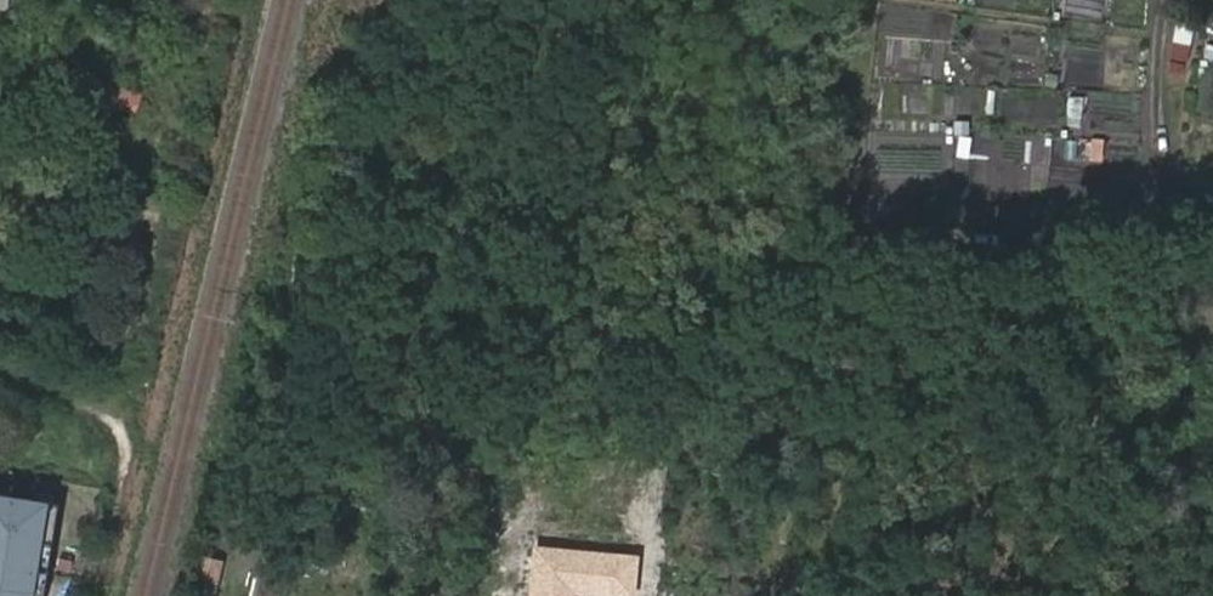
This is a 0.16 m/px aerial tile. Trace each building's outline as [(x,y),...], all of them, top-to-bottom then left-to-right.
[(1104,18),(1105,0),(1070,0),(1069,15),(1104,18)] [(1186,74),(1194,21),(1175,18),(1167,71),(1186,74)] [(1198,119),(1212,120),(1212,75),(1202,74),(1198,119)] [(137,113),(141,88),(95,80),(91,105),(137,113)] [(1004,162),(1006,143),(971,140),(969,159),(1004,162)] [(0,497),(0,595),(41,595),(55,505),(0,497)] [(232,536),(223,571),(253,579),(262,544),(232,536)] [(532,541),(527,595),(575,595),(575,593),(613,595),(637,595),(642,551),(532,541)] [(194,552),(186,584),(215,592),(224,559),(194,552)] [(289,580),(262,573),(256,595),(285,595),(289,580)]
